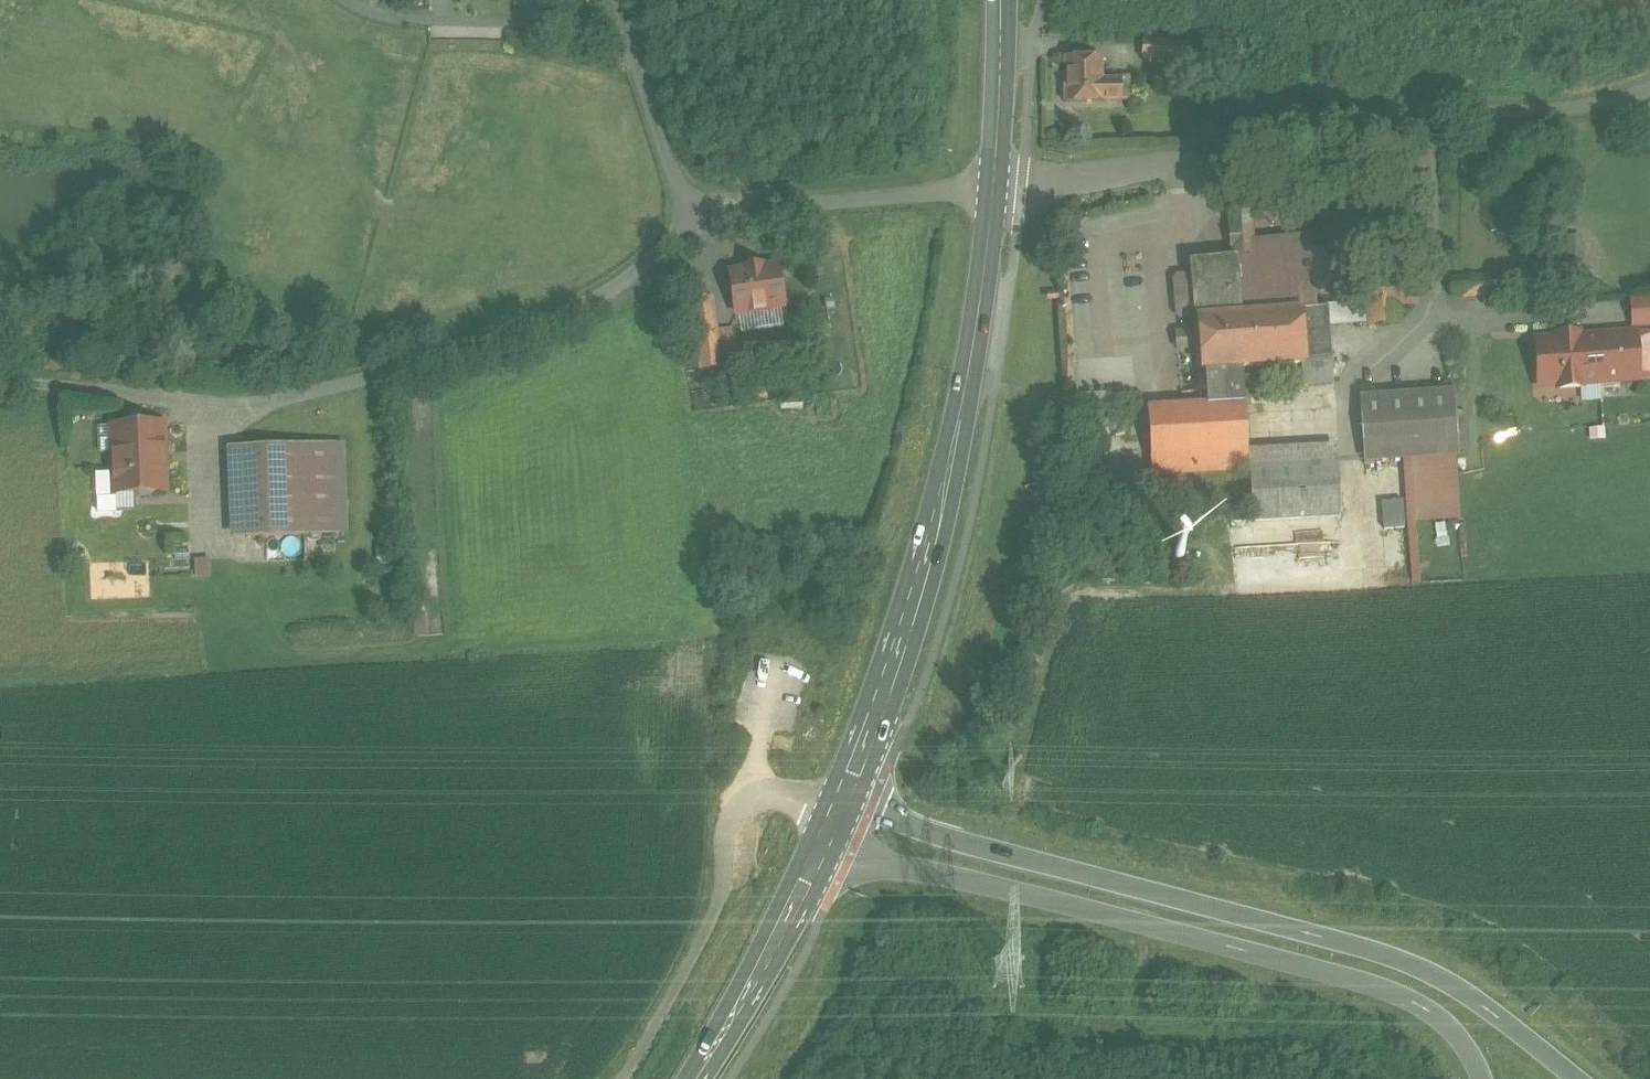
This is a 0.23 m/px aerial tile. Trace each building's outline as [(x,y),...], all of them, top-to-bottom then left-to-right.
[(1197,43),(1145,40),(1143,57),(1195,61),(1197,43)] [(1104,57),(1065,58),(1066,103),(1105,102),(1105,101),(1124,101),(1123,79),(1104,79),(1104,57)] [(1306,237),(1251,242),(1252,250),(1236,251),(1236,258),(1197,261),(1198,273),(1179,275),(1176,279),(1179,314),(1183,317),(1202,315),(1207,369),(1209,368),(1243,366),(1308,362),(1304,309),(1318,308),(1317,289),(1326,288),(1331,282),(1329,255),(1322,250),(1313,250),(1312,242),(1306,237)] [(764,266),(746,268),(747,270),(732,272),(738,313),(785,306),(779,265),(764,268),(764,266)] [(1491,275),(1456,278),(1457,296),(1492,293),(1491,275)] [(1399,278),(1368,279),(1369,303),(1400,301),(1399,278)] [(714,297),(692,299),(702,369),(724,367),(714,297)] [(740,329),(780,327),(779,313),(739,315),(740,329)] [(1601,335),(1604,380),(1649,376),(1649,361),(1648,332),(1601,335)] [(1558,338),(1539,340),(1542,384),(1604,380),(1601,335),(1581,337),(1580,334),(1557,336),(1558,338)] [(1243,366),(1209,368),(1211,403),(1245,401),(1243,366)] [(1108,391),(1087,392),(1088,406),(1109,404),(1108,391)] [(1453,392),(1365,397),(1369,458),(1457,451),(1453,392)] [(1211,403),(1149,407),(1154,472),(1251,467),(1251,466),(1247,401),(1245,401),(1211,403)] [(164,424),(114,426),(115,452),(112,455),(113,469),(116,472),(117,493),(136,492),(141,496),(151,496),(155,491),(167,491),(164,424)] [(334,444),(244,447),(248,538),(337,534),(334,444)] [(1340,461),(1251,466),(1251,467),(1254,521),(1255,521),(1344,516),(1340,461)] [(1344,516),(1255,521),(1254,521),(1229,522),(1233,549),(1343,542),(1344,516)] [(211,562),(197,562),(198,577),(212,577),(211,562)]
